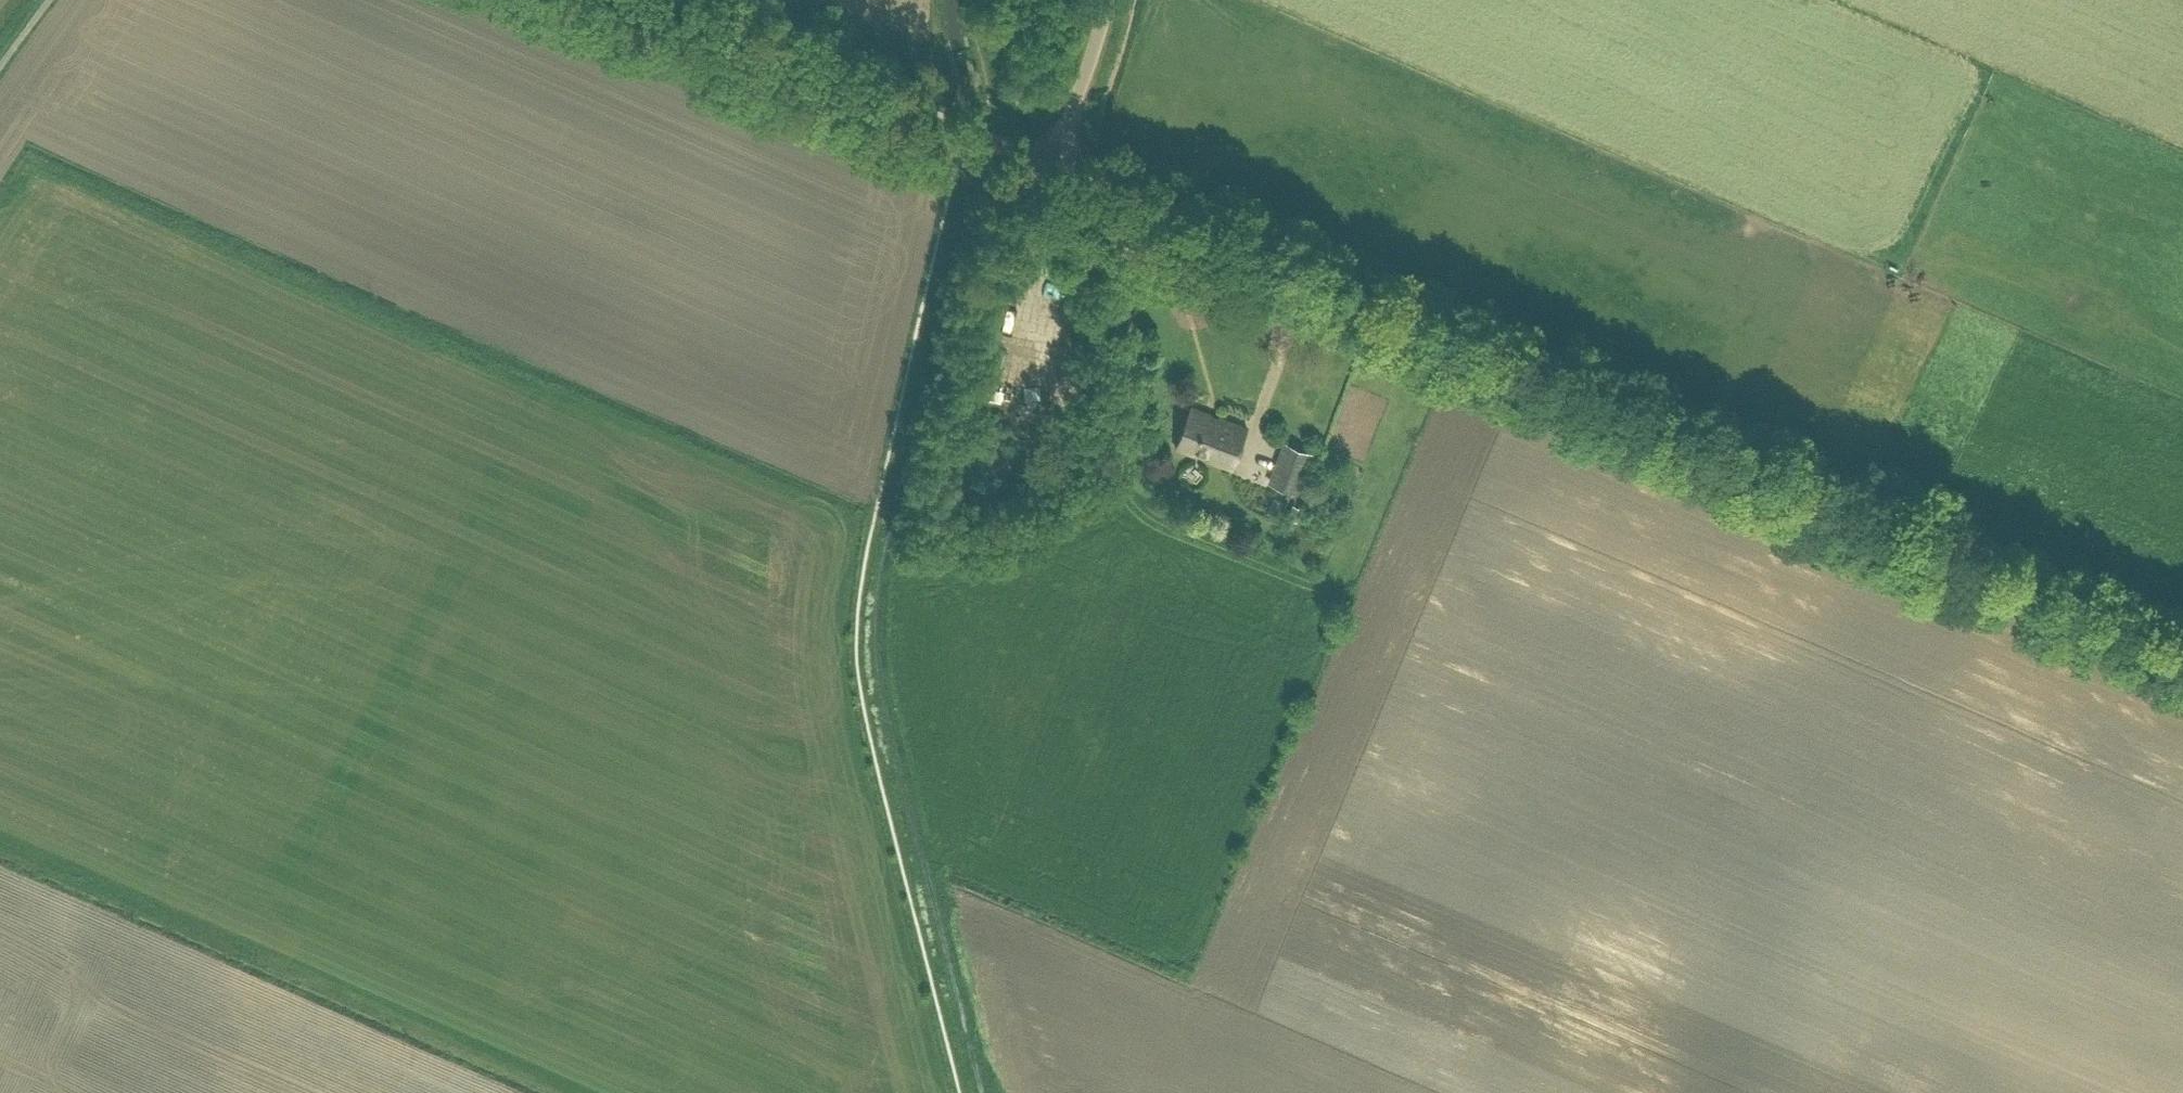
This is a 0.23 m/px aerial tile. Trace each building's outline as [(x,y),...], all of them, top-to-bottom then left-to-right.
[(1247,426),(1190,405),(1176,443),(1203,454),(1205,449),(1216,453),(1214,460),(1232,467),(1247,426)] [(1312,452),(1283,441),(1267,482),(1296,494),(1312,452)]
